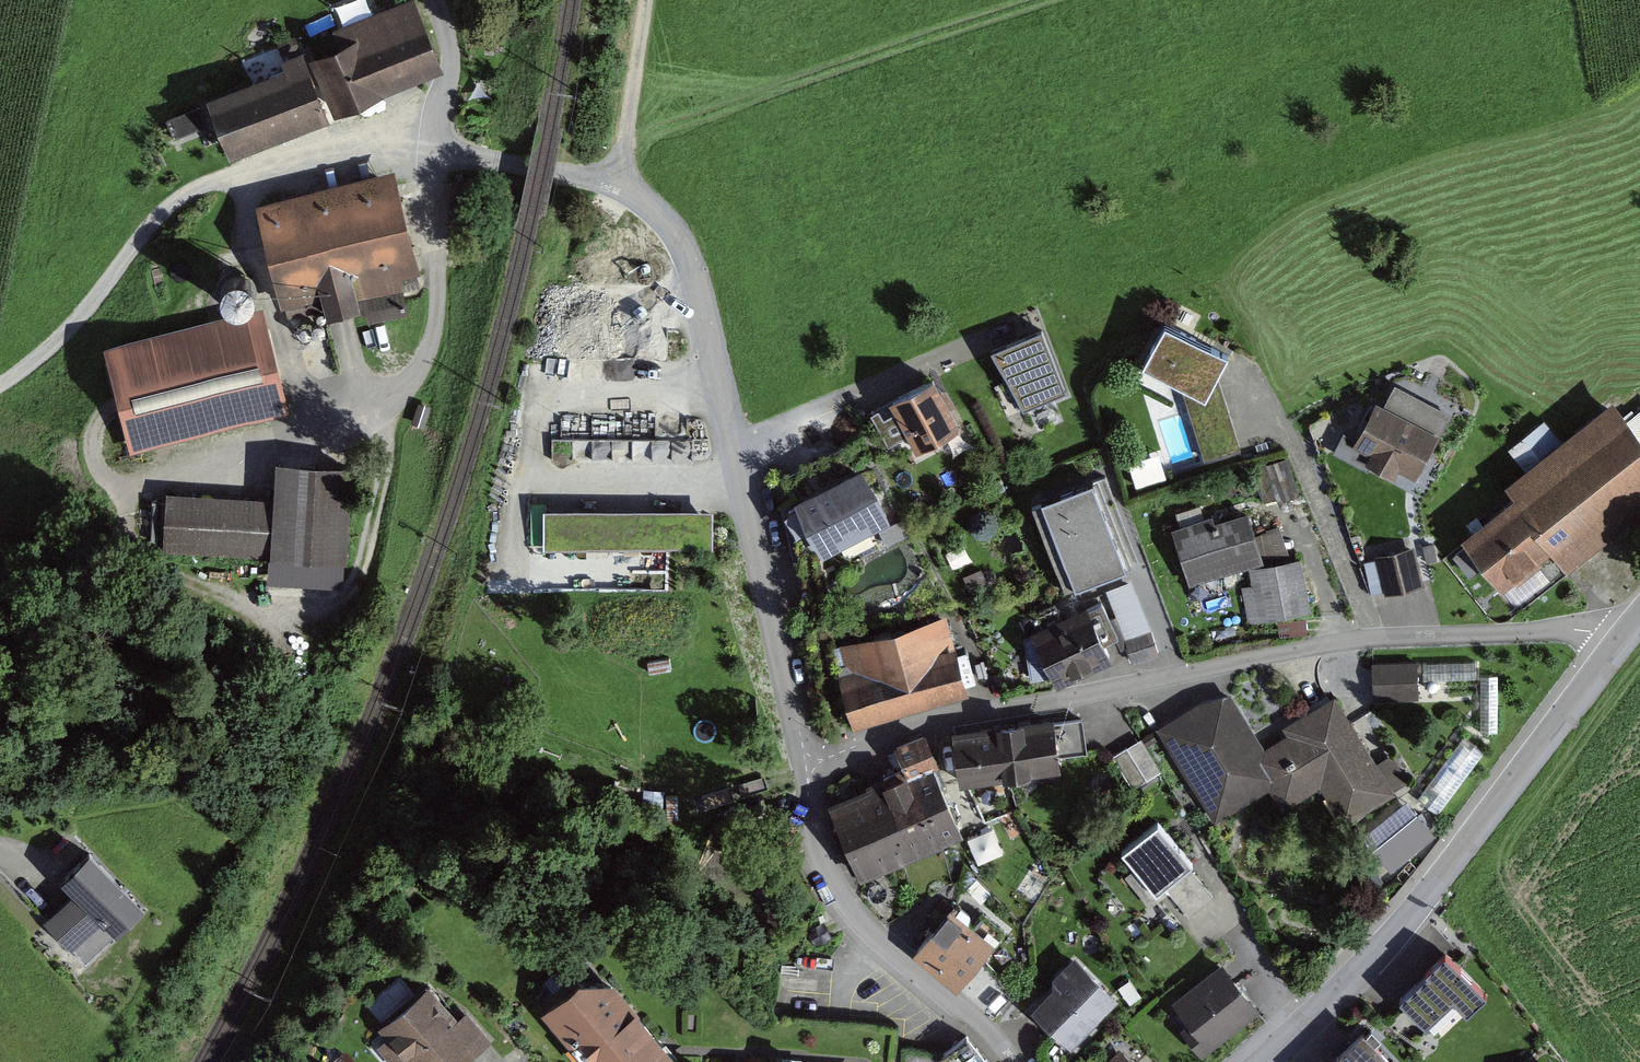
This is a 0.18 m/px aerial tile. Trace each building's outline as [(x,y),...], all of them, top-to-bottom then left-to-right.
[(418,0),(398,0),(349,19),(357,39),(313,56),(336,115),(446,72),(418,0)] [(282,70),(207,99),(230,159),(331,119),(303,48),(278,59),(282,70)] [(204,127),(195,105),(162,119),(171,140),(204,127)] [(420,273),(396,170),(256,202),(283,317),(319,308),(321,318),(364,308),(361,297),(403,288),(401,277),(420,273)] [(129,451),(290,409),(263,306),(102,348),(129,451)] [(1229,353),(1166,320),(1137,364),(1182,389),(1201,460),(1240,449),(1216,377),(1229,353)] [(1041,334),(995,354),(1021,409),(1063,395),(1041,334)] [(958,428),(933,380),(871,412),(888,445),(909,435),(917,450),(958,428)] [(1609,397),(1497,487),(1505,497),(1460,534),(1505,590),(1552,552),(1567,570),(1639,511),(1639,436),(1609,397)] [(1435,431),(1376,399),(1351,445),(1410,476),(1435,431)] [(846,445),(785,477),(822,550),(884,518),(846,445)] [(1131,460),(1138,484),(1169,474),(1161,451),(1131,460)] [(355,462),(271,456),(268,496),(168,490),(165,543),(276,551),(274,579),(347,583),(355,462)] [(1275,498),(1300,493),(1292,457),(1268,462),(1275,498)] [(1127,569),(1093,480),(1041,499),(1075,589),(1127,569)] [(1250,507),(1173,529),(1189,585),(1265,564),(1250,507)] [(706,510),(546,514),(547,556),(707,552),(706,510)] [(1415,549),(1378,556),(1385,592),(1422,585),(1415,549)] [(1308,616),(1303,565),(1248,570),(1253,621),(1308,616)] [(991,591),(980,569),(965,576),(977,598),(991,591)] [(1040,632),(1027,638),(1033,678),(1054,675),(1057,681),(1109,656),(1103,643),(1117,636),(1101,602),(1062,621),(1055,606),(1033,616),(1040,632)] [(947,618),(845,645),(851,669),(839,672),(853,728),(968,698),(947,618)] [(1150,635),(1128,642),(1134,662),(1156,656),(1150,635)] [(1421,666),(1376,666),(1376,701),(1421,701),(1421,666)] [(1230,681),(1157,724),(1215,823),(1270,791),(1285,817),(1324,794),(1343,827),(1393,797),(1388,789),(1408,777),(1393,753),(1378,762),(1339,697),(1265,741),(1230,681)] [(1082,718),(955,735),(961,780),(1057,767),(1055,755),(1086,751),(1082,718)] [(1466,734),(1420,795),(1440,810),(1486,749),(1466,734)] [(1145,735),(1115,752),(1134,786),(1164,769),(1145,735)] [(901,767),(830,797),(864,879),(963,838),(921,737),(893,748),(901,767)] [(1436,837),(1408,802),(1363,837),(1392,872),(1436,837)] [(1213,895),(1155,823),(1126,846),(1184,918),(1213,895)] [(996,825),(971,835),(981,860),(1006,850),(996,825)] [(143,916),(88,857),(61,882),(75,897),(46,923),(74,953),(103,927),(116,941),(143,916)] [(1035,862),(1023,892),(1035,897),(1047,866),(1035,862)] [(976,920),(957,904),(918,951),(959,985),(1003,932),(981,914),(976,920)] [(1483,991),(1445,952),(1396,998),(1423,1026),(1451,1000),(1462,1011),(1483,991)] [(1080,959),(1030,1003),(1068,1047),(1119,1002),(1080,959)] [(1261,1007),(1220,961),(1172,1003),(1188,1022),(1180,1029),(1204,1057),(1261,1007)] [(572,974),(539,1008),(587,1061),(701,1061),(701,1060),(675,1057),(616,976),(572,974)] [(427,977),(374,1024),(386,1037),(376,1046),(390,1061),(400,1061),(408,1055),(414,1061),(450,1061),(462,1051),(470,1061),(494,1040),(463,1005),(457,1011),(427,977)] [(1363,1033),(1333,1061),(1390,1061),(1363,1033)] [(965,1041),(940,1061),(941,1061),(982,1061),(965,1041)] [(1119,1048),(1104,1061),(1132,1061),(1119,1048)]
